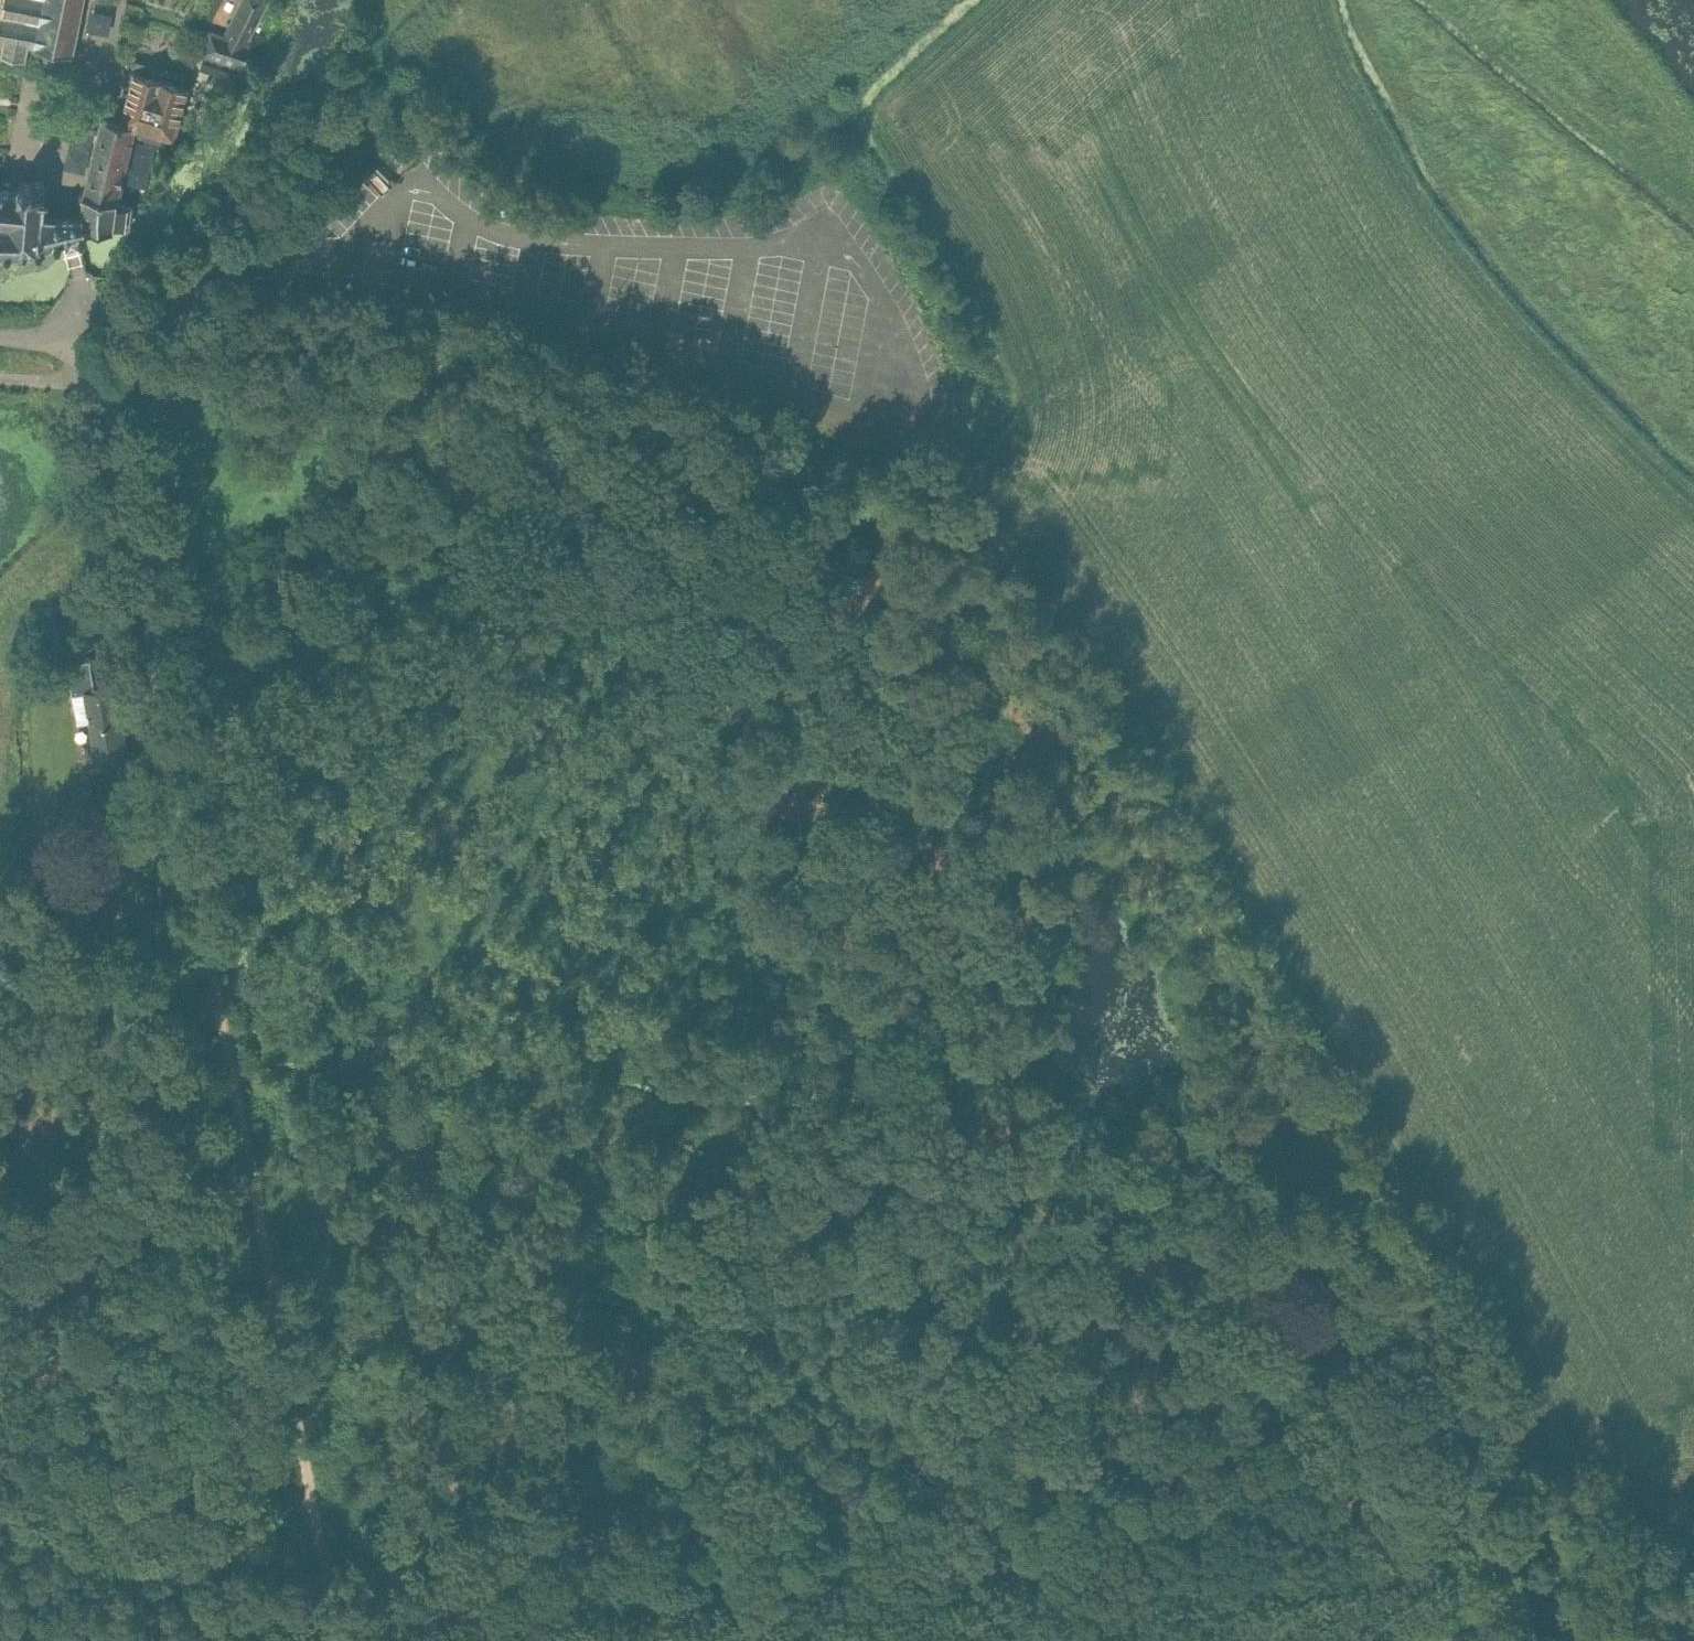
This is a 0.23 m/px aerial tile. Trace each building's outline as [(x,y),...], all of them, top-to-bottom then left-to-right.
[(73,54),(83,0),(5,0),(3,12),(2,12),(1,14),(2,14),(2,15),(1,15),(1,18),(0,25),(0,39),(5,40),(2,53),(1,55),(3,56),(4,55),(23,59),(23,60),(25,60),(26,58),(25,58),(28,45),(34,46),(35,47),(73,55),(73,54)] [(225,33),(209,29),(202,53),(245,66),(252,42),(251,41),(269,0),(241,0),(225,33)] [(86,228),(113,228),(113,225),(129,227),(132,204),(116,202),(134,126),(173,136),(187,86),(134,71),(120,121),(101,116),(83,194),(82,213),(66,213),(43,212),(46,181),(21,178),(18,183),(18,190),(0,188),(0,251),(41,249),(53,240),(57,245),(60,244),(62,241),(71,240),(86,238),(87,235),(85,230),(86,230),(86,228)] [(409,151),(425,135),(417,127),(401,143),(409,151)] [(97,761),(103,760),(125,757),(114,687),(95,690),(90,659),(67,663),(72,695),(73,694),(78,724),(91,722),(97,761)]
